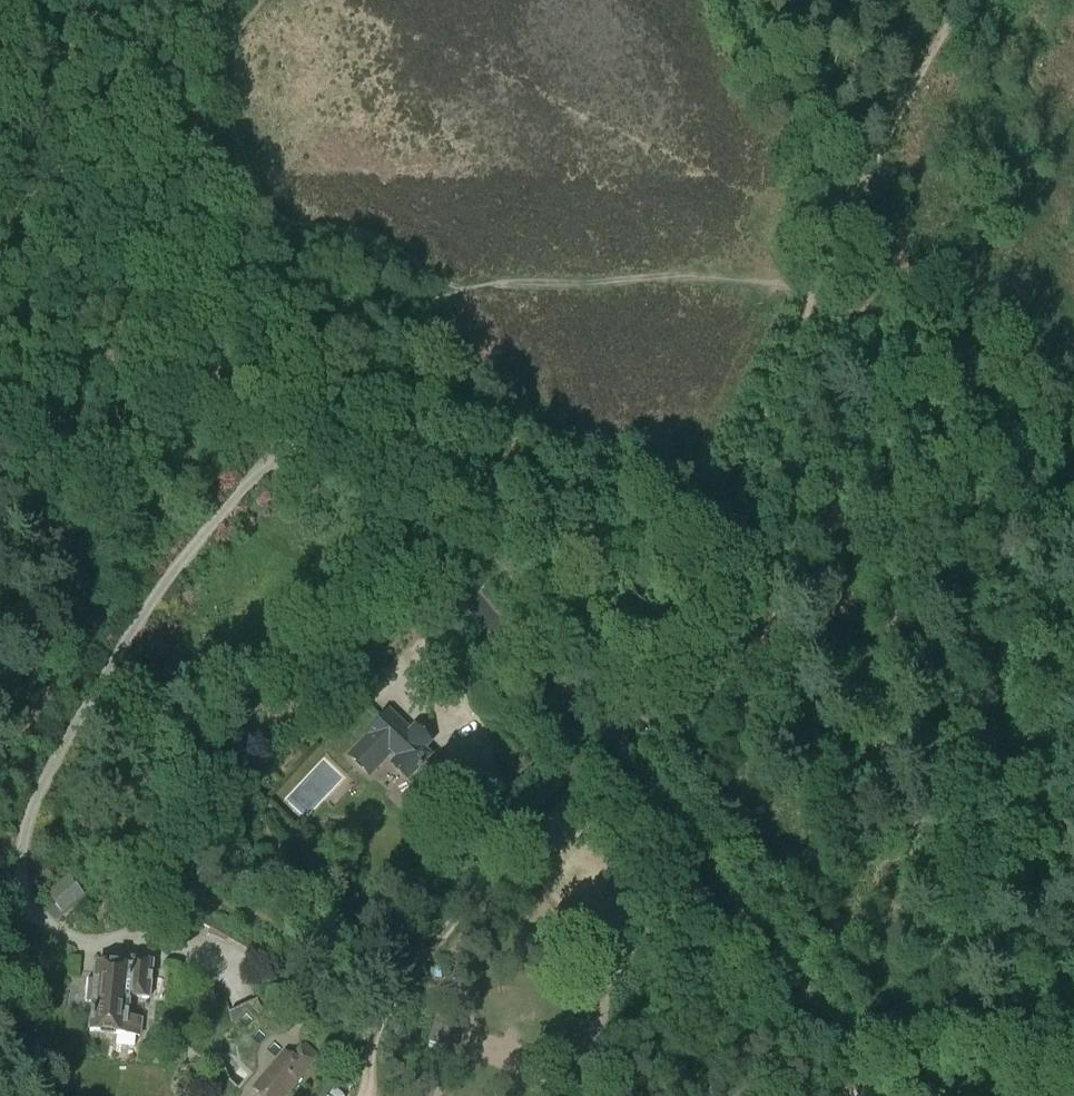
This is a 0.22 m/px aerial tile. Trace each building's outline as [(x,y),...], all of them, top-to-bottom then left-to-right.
[(411,733),(390,713),(369,736),(370,737),(350,758),(368,776),(392,750),(400,758),(394,764),(409,778),(415,772),(423,779),(405,798),(423,815),(455,781),(437,764),(434,767),(426,760),(429,757),(423,751),(429,745),(414,730),(411,733)] [(66,877),(47,893),(62,911),(80,895),(66,877)] [(150,999),(154,963),(129,961),(128,970),(98,967),(96,982),(92,982),(90,1003),(94,1003),(91,1031),(140,1036),(142,1022),(128,1021),(130,997),(150,999)] [(227,1009),(234,1025),(263,1012),(256,997),(227,1009)] [(254,1092),(259,1095),(286,1095),(318,1058),(305,1046),(293,1060),(286,1054),(254,1092)] [(792,1078),(797,1084),(805,1078),(800,1072),(792,1078)]
